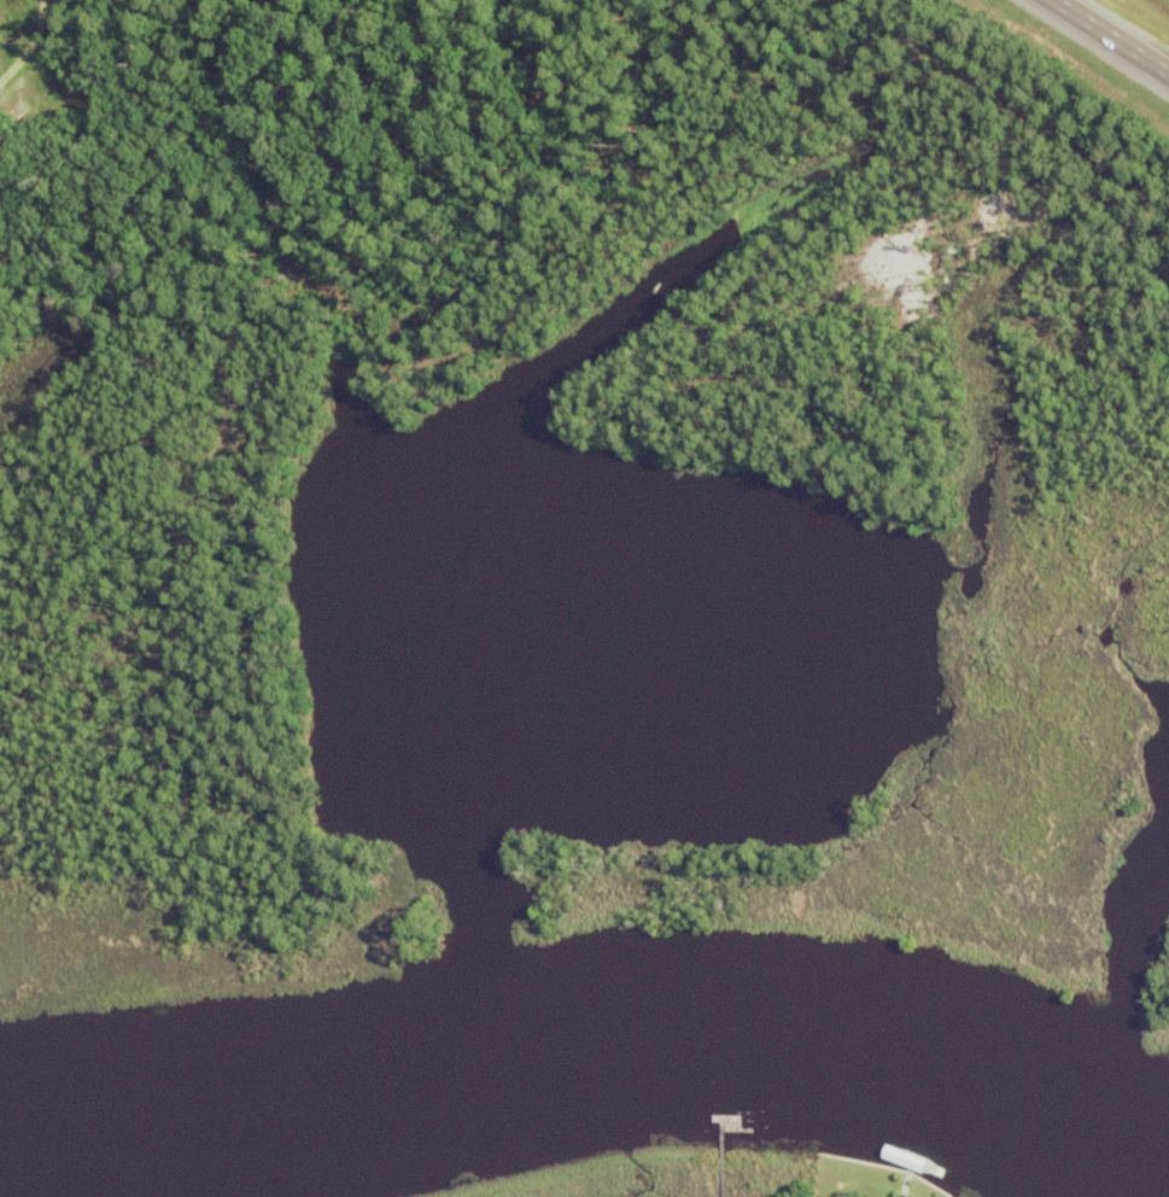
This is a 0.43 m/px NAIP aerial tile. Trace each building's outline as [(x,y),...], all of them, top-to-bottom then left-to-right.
[(883,1158),(888,1145),(929,1162),(924,1174),(883,1158)]
